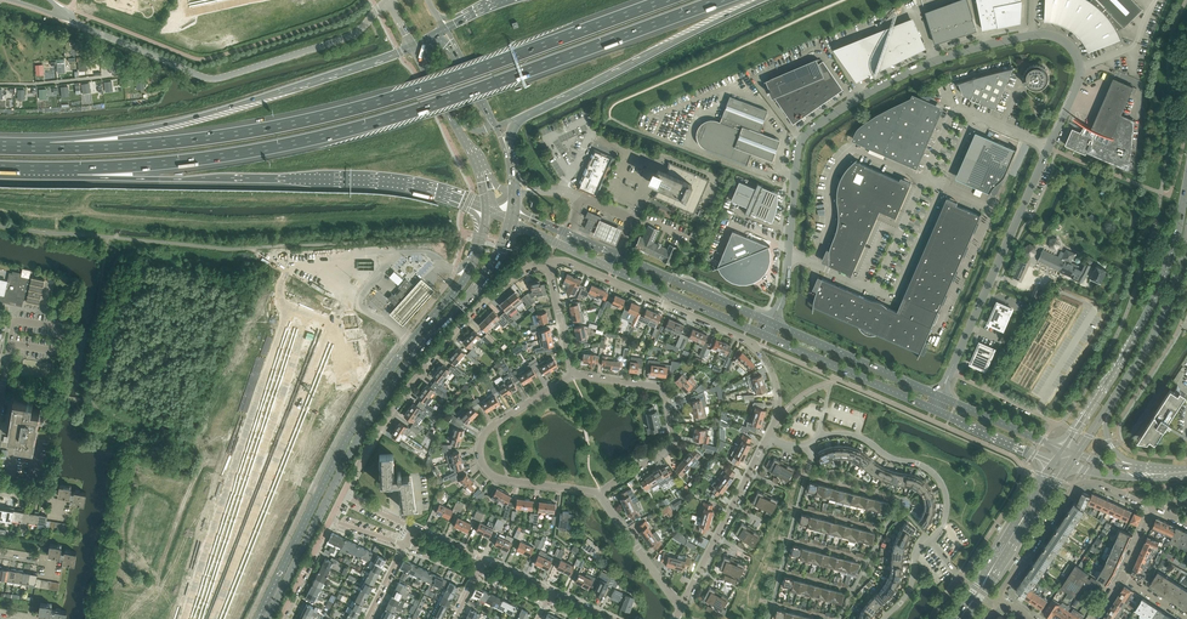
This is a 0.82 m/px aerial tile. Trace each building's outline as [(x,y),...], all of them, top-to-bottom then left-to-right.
[(959,3),(968,31),(970,30),(977,30),(968,0),(967,0),(959,3)] [(995,6),(994,0),(977,0),(983,29),(998,26),(999,26),(995,6)] [(1022,0),(1018,1),(1010,3),(1002,4),(995,6),(999,26),(999,25),(1019,21),(1020,7),(1014,8),(1013,2),(1022,1),(1022,0)] [(1045,20),(1047,20),(1050,21),(1053,24),(1055,21),(1056,22),(1058,22),(1060,23),(1062,24),(1064,25),(1066,26),(1068,27),(1070,28),(1072,29),(1074,30),(1076,33),(1075,34),(1076,35),(1077,36),(1078,37),(1079,38),(1080,38),(1081,37),(1082,38),(1083,40),(1084,42),(1086,43),(1087,45),(1088,47),(1089,49),(1090,52),(1121,38),(1122,41),(1123,43),(1124,45),(1124,43),(1123,41),(1122,39),(1121,36),(1120,34),(1119,32),(1118,30),(1124,27),(1124,28),(1143,9),(1134,0),(1046,0),(1045,20)] [(962,33),(969,33),(969,32),(968,31),(959,3),(951,6),(960,33),(962,33)] [(953,35),(960,35),(960,33),(951,6),(943,8),(951,36),(953,35)] [(945,38),(952,38),(951,36),(943,8),(934,11),(943,38),(945,38)] [(925,11),(934,41),(937,40),(943,40),(944,40),(943,38),(934,11),(926,13),(925,11)] [(912,20),(902,24),(914,51),(918,49),(919,50),(924,48),(912,20)] [(914,51),(902,24),(893,28),(905,56),(910,53),(914,51)] [(12,39),(28,38),(28,27),(12,27),(12,39)] [(900,58),(905,56),(893,28),(884,32),(895,59),(900,57),(900,58)] [(895,59),(884,32),(865,40),(877,69),(886,64),(891,62),(891,61),(895,59)] [(48,48),(67,52),(70,40),(51,36),(48,48)] [(877,69),(865,40),(841,50),(858,78),(859,79),(864,76),(868,74),(877,69)] [(802,117),(842,89),(823,62),(820,65),(817,60),(819,59),(818,59),(817,59),(776,77),(775,77),(781,91),(775,95),(794,122),(797,120),(797,117),(802,117)] [(90,62),(79,63),(80,70),(90,69),(90,62)] [(68,64),(57,65),(58,73),(68,72),(68,64)] [(1026,70),(1025,71),(1025,72),(1025,73),(1024,74),(1024,75),(1024,76),(1024,77),(1025,79),(1024,80),(1025,83),(1027,83),(1028,86),(1029,87),(1030,88),(1031,88),(1032,89),(1033,89),(1035,89),(1036,90),(1037,90),(1038,90),(1039,89),(1041,89),(1042,89),(1043,88),(1044,88),(1044,87),(1045,86),(1046,86),(1047,85),(1047,84),(1048,83),(1048,82),(1049,81),(1049,80),(1049,79),(1049,78),(1050,76),(1049,75),(1049,74),(1049,73),(1049,72),(1048,72),(1048,71),(1047,69),(1046,68),(1045,67),(1044,66),(1043,66),(1042,65),(1041,65),(1040,65),(1039,64),(1038,64),(1036,64),(1035,64),(1034,64),(1033,65),(1032,65),(1031,66),(1030,66),(1029,67),(1028,67),(1027,68),(1027,69),(1026,70)] [(43,65),(35,66),(36,76),(44,76),(43,65)] [(963,95),(972,98),(996,109),(1014,68),(1002,70),(997,72),(991,73),(985,75),(979,76),(974,78),(967,80),(961,82),(955,84),(959,83),(963,95)] [(136,77),(125,78),(126,86),(136,85),(136,77)] [(1073,128),(1065,144),(1086,154),(1087,152),(1130,171),(1132,153),(1135,120),(1122,114),(1134,86),(1114,78),(1091,128),(1088,126),(1085,124),(1085,125),(1081,131),(1073,128)] [(114,80),(103,81),(104,88),(115,87),(114,80)] [(92,82),(82,83),(82,91),(93,90),(92,82)] [(70,85),(60,86),(60,93),(71,92),(70,85)] [(48,87),(38,88),(39,96),(49,94),(48,87)] [(767,111),(730,96),(722,117),(722,118),(721,118),(721,120),(720,122),(717,121),(715,121),(712,120),(710,120),(708,121),(705,122),(703,123),(701,124),(700,126),(698,128),(697,130),(697,132),(696,135),(697,137),(697,139),(698,141),(699,143),(700,145),(702,147),(704,148),(706,149),(746,165),(750,156),(751,153),(772,161),(780,140),(758,132),(759,131),(767,111)] [(938,110),(937,107),(929,103),(930,101),(931,97),(932,97),(934,97),(931,96),(928,96),(924,96),(921,96),(917,98),(914,97),(913,99),(891,109),(878,117),(875,115),(873,120),(871,121),(868,120),(866,125),(863,126),(860,129),(858,132),(857,134),(857,137),(857,139),(857,141),(858,144),(859,144),(862,143),(863,142),(867,144),(866,145),(870,147),(872,148),(888,154),(911,165),(913,166),(917,167),(919,164),(918,164),(919,162),(936,122),(937,120),(939,117),(937,116),(939,113),(938,110)] [(1016,150),(1009,147),(985,136),(985,137),(978,135),(976,138),(975,137),(974,140),(975,141),(969,156),(1006,173),(1017,148),(1016,150)] [(583,188),(584,189),(584,190),(594,194),(595,193),(596,194),(609,164),(608,164),(610,158),(609,157),(610,155),(603,151),(601,154),(598,153),(596,159),(595,158),(594,161),(595,161),(586,181),(583,188)] [(1006,173),(969,156),(962,171),(961,171),(959,173),(961,174),(959,177),(966,180),(965,181),(990,192),(989,194),(990,195),(991,192),(992,193),(997,195),(1001,185),(1002,183),(1000,181),(1002,180),(1002,179),(1003,178),(1005,176),(1006,174),(1006,173)] [(856,161),(857,160),(857,159),(855,161),(852,159),(849,166),(848,167),(845,171),(843,174),(841,178),(840,182),(900,209),(911,185),(856,161)] [(651,184),(660,188),(659,190),(657,191),(656,193),(655,195),(654,197),(653,196),(694,215),(710,179),(668,161),(668,162),(669,162),(668,164),(668,166),(668,168),(667,171),(666,173),(658,169),(656,174),(655,173),(654,173),(654,174),(653,174),(652,175),(652,176),(652,177),(652,178),(653,179),(651,184)] [(757,183),(756,185),(755,188),(739,181),(731,200),(747,207),(744,213),(749,215),(750,213),(772,222),(775,216),(775,213),(776,211),(776,209),(777,206),(777,204),(777,201),(778,193),(775,192),(761,186),(762,185),(762,184),(762,185),(758,183),(757,183)] [(838,191),(838,193),(835,199),(836,201),(838,206),(839,211),(873,226),(880,210),(896,217),(900,209),(840,182),(840,183),(838,187),(838,191)] [(977,224),(978,223),(982,214),(981,213),(980,215),(946,200),(936,224),(970,240),(974,232),(975,232),(979,224),(977,224)] [(589,218),(584,228),(596,232),(600,223),(599,222),(600,220),(601,217),(588,211),(586,214),(585,217),(589,218)] [(837,229),(866,242),(873,226),(839,211),(839,216),(839,220),(838,225),(837,229)] [(622,228),(599,218),(592,233),(615,243),(622,228)] [(936,224),(929,240),(963,256),(965,256),(968,248),(967,248),(970,240),(936,224)] [(663,260),(669,263),(676,248),(670,245),(668,249),(660,246),(661,244),(659,243),(658,245),(653,243),(659,230),(649,226),(643,238),(640,237),(635,247),(663,259),(663,260)] [(831,246),(859,258),(866,242),(837,229),(836,233),(831,246)] [(768,246),(765,244),(732,231),(717,266),(712,268),(712,269),(717,267),(721,273),(726,278),(732,282),(739,284),(746,284),(753,282),(753,280),(758,277),(759,279),(764,274),(768,267),(770,260),(770,253),(768,246),(770,246),(769,245),(768,246)] [(956,272),(957,271),(963,256),(929,240),(922,257),(956,272)] [(1035,256),(1037,244),(1027,243),(1025,255),(1035,256)] [(830,250),(830,254),(827,261),(829,262),(829,264),(829,265),(829,264),(842,270),(852,274),(859,258),(831,246),(830,250)] [(1038,261),(1071,277),(1077,266),(1071,263),(1075,254),(1066,250),(1065,252),(1064,251),(1062,255),(1064,255),(1062,259),(1043,249),(1038,261)] [(1080,267),(1077,266),(1071,277),(1076,279),(1076,281),(1081,283),(1083,282),(1094,258),(1088,255),(1085,260),(1088,262),(1087,263),(1083,261),(1080,267)] [(958,272),(956,272),(922,257),(915,273),(949,288),(953,280),(954,280),(958,272)] [(1020,279),(1027,263),(1021,260),(1015,272),(1014,272),(1013,275),(1014,275),(1013,277),(1020,279)] [(1091,277),(1101,282),(1107,270),(1096,265),(1091,277)] [(4,302),(4,301),(5,301),(7,300),(7,301),(8,301),(8,302),(9,302),(17,303),(17,305),(22,306),(24,298),(27,299),(26,301),(39,304),(40,303),(44,282),(45,280),(32,277),(32,278),(29,278),(31,270),(23,268),(22,273),(13,271),(12,272),(10,272),(7,282),(0,280),(0,301),(4,302)] [(905,295),(915,299),(914,301),(939,312),(942,304),(944,304),(947,296),(946,296),(949,288),(915,273),(905,295)] [(575,295),(581,280),(567,274),(564,280),(570,283),(567,291),(575,295)] [(824,274),(822,280),(826,282),(825,286),(820,284),(818,288),(817,292),(817,293),(815,297),(815,300),(812,305),(844,319),(856,293),(823,279),(825,275),(824,274)] [(394,295),(392,294),(388,298),(396,306),(414,286),(406,279),(398,288),(400,289),(394,295)] [(403,326),(435,291),(422,280),(390,315),(403,326)] [(528,293),(525,296),(531,304),(535,301),(531,296),(534,294),(534,292),(542,290),(539,280),(530,282),(532,292),(530,292),(529,293),(528,293)] [(589,292),(596,295),(599,288),(592,285),(591,286),(589,285),(588,288),(583,286),(577,298),(581,299),(583,295),(587,296),(589,292)] [(1042,288),(1035,285),(1030,297),(1037,300),(1042,288)] [(606,291),(599,288),(596,295),(595,298),(599,299),(600,297),(605,299),(608,294),(605,293),(606,291)] [(515,292),(507,298),(514,305),(515,308),(523,301),(515,292)] [(872,300),(856,293),(844,319),(859,326),(861,326),(872,300)] [(612,303),(621,307),(625,299),(615,295),(614,298),(610,297),(606,306),(610,308),(612,303)] [(935,324),(940,313),(939,312),(914,301),(915,299),(905,295),(904,297),(906,298),(900,312),(899,314),(927,326),(928,324),(932,326),(934,323),(935,324)] [(531,304),(525,296),(522,298),(526,304),(525,305),(527,307),(531,304)] [(514,305),(507,298),(500,304),(506,311),(514,305)] [(878,301),(876,301),(874,300),(873,300),(872,300),(861,326),(859,326),(860,327),(860,328),(861,329),(861,330),(862,331),(863,331),(864,332),(865,333),(866,333),(867,334),(868,334),(869,334),(871,335),(872,335),(873,335),(874,335),(875,334),(876,334),(877,334),(924,354),(927,349),(930,342),(926,341),(932,326),(928,324),(927,326),(899,314),(900,312),(888,307),(887,306),(886,305),(885,304),(883,303),(882,303),(881,302),(879,301),(878,301)] [(570,306),(572,314),(583,311),(580,301),(572,303),(572,306),(570,306)] [(630,306),(626,305),(621,317),(625,319),(627,315),(630,316),(628,320),(633,322),(635,317),(640,306),(631,302),(630,306)] [(994,312),(992,315),(989,323),(990,324),(1001,329),(1002,329),(1003,329),(1004,328),(1012,310),(1012,309),(1011,308),(1000,303),(999,303),(998,302),(997,304),(993,312),(994,312)] [(538,314),(537,314),(539,323),(548,321),(546,312),(543,313),(542,308),(537,309),(538,314)] [(646,318),(650,320),(654,312),(647,309),(643,318),(646,320),(646,318)] [(493,310),(484,319),(491,326),(495,322),(496,323),(497,321),(503,327),(509,322),(502,314),(499,316),(493,310)] [(576,324),(579,323),(579,326),(583,325),(586,326),(589,327),(596,329),(598,325),(589,323),(585,321),(583,311),(572,314),(573,321),(575,321),(576,324)] [(502,314),(509,322),(513,318),(511,316),(510,317),(505,312),(502,314)] [(661,315),(654,312),(650,320),(655,322),(654,323),(657,324),(661,315)] [(633,330),(635,327),(639,318),(635,317),(633,322),(630,329),(633,330)] [(669,328),(673,330),(677,321),(669,318),(665,328),(668,329),(669,328)] [(488,329),(491,326),(484,319),(479,324),(486,332),(489,329),(488,329)] [(684,324),(677,321),(673,330),(677,332),(676,333),(680,334),(684,324)] [(576,331),(578,343),(588,341),(587,337),(585,329),(589,328),(589,327),(586,326),(583,325),(579,326),(576,327),(577,331),(576,331)] [(538,331),(540,339),(552,337),(550,329),(538,331)] [(696,340),(700,332),(692,329),(688,338),(691,340),(692,338),(696,340)] [(474,330),(468,336),(475,342),(478,338),(479,339),(481,337),(474,330)] [(703,356),(707,348),(709,344),(704,342),(707,335),(700,332),(696,340),(700,342),(699,345),(703,347),(700,354),(703,356)] [(487,333),(485,335),(492,342),(495,340),(487,333)] [(676,346),(679,348),(685,335),(681,334),(676,346)] [(492,342),(485,335),(482,338),(489,345),(492,342)] [(688,337),(685,335),(679,348),(682,349),(688,337)] [(476,343),(475,342),(468,336),(463,341),(471,349),(476,343)] [(553,341),(552,337),(540,339),(542,347),(536,349),(536,353),(556,348),(555,348),(554,344),(555,344),(554,341),(553,341)] [(720,350),(723,342),(716,339),(712,349),(715,350),(715,348),(720,350)] [(730,345),(723,342),(720,350),(718,353),(723,355),(721,358),(725,360),(722,366),(726,367),(729,361),(730,358),(729,357),(732,350),(729,349),(730,345)] [(975,354),(975,355),(972,362),(971,363),(973,364),(984,369),(986,370),(986,368),(987,368),(994,351),(995,349),(993,348),(982,343),(980,343),(975,354)] [(516,354),(525,349),(522,344),(513,349),(516,354)] [(458,347),(453,353),(460,359),(463,355),(464,356),(466,354),(458,347)] [(736,359),(734,361),(746,372),(749,368),(749,369),(754,363),(754,362),(751,358),(750,359),(742,352),(738,349),(738,348),(734,358),(736,359)] [(472,349),(469,352),(476,358),(477,359),(479,356),(477,354),(478,354),(472,349)] [(477,359),(476,358),(469,352),(467,355),(477,364),(479,361),(477,359)] [(457,362),(460,359),(453,353),(448,359),(456,366),(458,363),(457,362)] [(583,362),(589,363),(589,365),(594,366),(595,363),(598,364),(599,356),(595,355),(594,357),(590,357),(584,356),(583,362)] [(612,368),(613,361),(613,357),(603,356),(602,364),(604,365),(604,367),(612,368)] [(617,361),(613,361),(612,368),(619,369),(620,367),(622,367),(623,364),(624,356),(620,356),(619,356),(618,357),(618,358),(617,361)] [(547,363),(552,370),(552,371),(554,370),(554,369),(558,366),(553,359),(552,357),(549,359),(550,361),(547,363)] [(531,360),(533,363),(538,370),(541,368),(545,374),(549,372),(550,373),(552,371),(552,370),(547,363),(545,360),(538,364),(534,358),(531,360)] [(629,369),(630,369),(629,371),(637,372),(638,368),(642,368),(643,358),(639,358),(639,359),(631,358),(630,366),(629,366),(629,369)] [(524,370),(530,379),(531,381),(533,379),(532,378),(537,375),(535,372),(538,370),(533,363),(531,360),(528,362),(531,366),(524,370)] [(658,375),(660,366),(660,362),(649,360),(648,370),(651,370),(651,374),(658,375)] [(511,378),(505,382),(511,393),(514,391),(513,390),(517,388),(513,381),(516,379),(512,372),(504,361),(501,364),(507,374),(508,373),(511,378)] [(443,364),(438,370),(445,376),(448,378),(452,373),(451,371),(448,369),(443,364)] [(666,367),(660,366),(658,375),(666,376),(667,372),(670,373),(671,365),(667,364),(666,367)] [(460,374),(454,369),(451,366),(448,369),(451,371),(452,373),(458,377),(460,374)] [(457,366),(454,369),(460,374),(465,378),(467,374),(465,372),(464,372),(457,366)] [(448,378),(445,376),(438,370),(433,377),(443,384),(448,378)] [(531,381),(530,379),(524,370),(518,374),(515,370),(512,372),(516,379),(519,378),(523,384),(528,381),(529,382),(531,381)] [(675,380),(681,386),(689,378),(681,370),(673,377),(675,380)] [(1183,372),(1180,370),(1172,383),(1175,385),(1183,372)] [(762,375),(758,376),(756,371),(746,376),(750,387),(755,386),(764,383),(762,375)] [(690,377),(689,378),(681,386),(686,392),(689,389),(691,392),(698,385),(690,377)] [(509,394),(511,393),(505,382),(498,386),(494,388),(499,395),(502,393),(504,396),(508,393),(509,394)] [(702,383),(699,386),(695,390),(698,393),(708,389),(702,383)] [(764,383),(755,386),(756,390),(755,390),(756,394),(766,390),(764,383)] [(427,384),(422,391),(429,396),(432,392),(433,393),(436,391),(427,384)] [(486,397),(488,400),(493,407),(500,403),(496,397),(499,395),(494,388),(491,390),(493,393),(486,397)] [(1178,394),(1171,389),(1138,439),(1148,441),(1150,438),(1155,441),(1165,427),(1167,429),(1169,426),(1172,428),(1167,424),(1181,402),(1186,394),(1180,391),(1178,394)] [(427,400),(429,396),(422,391),(418,397),(426,403),(428,400),(427,400)] [(693,409),(702,407),(705,407),(704,400),(705,400),(704,395),(691,398),(693,409)] [(34,401),(28,400),(15,398),(9,434),(17,436),(16,443),(35,446),(35,445),(38,424),(43,425),(45,410),(41,409),(33,408),(34,401)] [(486,411),(493,407),(488,400),(482,404),(478,398),(474,400),(479,407),(482,405),(486,411)] [(467,409),(465,410),(473,418),(478,412),(476,409),(479,407),(474,400),(471,402),(473,405),(468,410),(467,409)] [(755,408),(753,415),(763,418),(765,411),(763,410),(764,403),(754,402),(754,407),(755,408)] [(413,403),(409,409),(416,414),(419,416),(421,412),(423,413),(424,411),(423,410),(413,403)] [(644,414),(646,413),(650,428),(649,428),(650,433),(658,432),(657,427),(659,426),(656,411),(654,411),(653,406),(643,409),(644,414)] [(433,412),(431,411),(425,407),(423,410),(424,411),(431,416),(433,412)] [(702,407),(693,409),(695,417),(698,416),(699,419),(707,418),(706,413),(703,414),(702,407)] [(413,418),(416,414),(409,409),(404,416),(413,422),(415,419),(413,418)] [(467,423),(473,418),(465,410),(460,415),(462,417),(461,419),(453,415),(451,418),(462,425),(465,421),(467,423)] [(763,418),(753,415),(750,423),(749,422),(747,427),(755,432),(758,425),(761,426),(763,418)] [(453,435),(461,437),(463,438),(463,435),(462,435),(464,430),(460,429),(462,425),(451,418),(450,421),(453,424),(450,434),(453,435)] [(400,422),(396,428),(403,433),(406,430),(407,431),(409,428),(400,422)] [(414,422),(412,426),(420,431),(422,428),(414,422)] [(420,431),(412,426),(410,429),(418,434),(420,431)] [(405,434),(403,433),(396,428),(391,435),(400,441),(405,434)] [(694,440),(705,442),(708,442),(710,436),(708,435),(709,429),(704,428),(704,430),(696,428),(694,440)] [(459,445),(461,437),(453,435),(451,442),(459,445)] [(738,448),(746,453),(750,444),(749,443),(751,439),(743,435),(740,440),(742,441),(738,448)] [(410,446),(401,441),(399,444),(408,450),(410,446)] [(718,448),(711,446),(703,443),(702,447),(717,452),(718,448)] [(833,446),(835,458),(838,457),(839,460),(841,460),(841,445),(833,446)] [(849,446),(841,445),(841,460),(843,460),(843,457),(847,458),(849,446)] [(831,458),(835,458),(833,446),(825,448),(830,462),(832,461),(831,458)] [(849,461),(851,462),(857,449),(849,446),(847,458),(850,459),(849,461)] [(742,461),(746,453),(738,448),(734,456),(732,456),(730,460),(738,465),(741,460),(742,461)] [(828,463),(830,462),(825,448),(817,452),(821,457),(819,459),(820,463),(827,460),(828,463)] [(857,449),(851,462),(853,463),(854,461),(858,462),(864,453),(857,449)] [(683,459),(690,465),(696,458),(697,460),(701,456),(694,450),(691,453),(689,452),(683,459)] [(448,463),(449,463),(452,462),(462,460),(462,457),(460,457),(459,452),(450,454),(452,459),(447,460),(448,463)] [(858,467),(860,468),(870,458),(864,453),(858,462),(860,464),(858,467)] [(381,484),(384,484),(392,484),(392,483),(399,482),(402,508),(415,506),(412,477),(402,478),(401,478),(401,471),(397,471),(398,476),(392,477),(392,459),(393,459),(393,454),(379,454),(381,484)] [(779,473),(785,461),(781,459),(780,461),(775,458),(773,462),(770,460),(767,465),(770,467),(768,470),(773,472),(773,471),(779,473)] [(868,471),(875,462),(870,458),(860,468),(863,470),(864,468),(868,471)] [(693,467),(690,465),(683,459),(677,466),(679,467),(675,471),(682,477),(686,473),(684,471),(687,468),(690,471),(693,467)] [(462,460),(452,462),(449,463),(451,470),(463,468),(462,463),(463,462),(462,460)] [(792,471),(793,472),(795,468),(788,465),(789,463),(785,461),(779,473),(788,479),(792,471)] [(871,477),(873,478),(881,466),(875,462),(868,471),(872,474),(871,477)] [(887,469),(881,466),(873,478),(876,480),(877,477),(882,479),(887,469)] [(660,469),(652,473),(657,481),(660,485),(660,486),(668,482),(668,481),(672,478),(665,467),(661,470),(660,469)] [(720,480),(728,485),(733,478),(732,477),(735,473),(728,467),(724,472),(726,473),(720,480)] [(886,484),(889,485),(893,471),(887,469),(882,479),(887,481),(886,484)] [(445,482),(450,479),(458,475),(456,471),(443,478),(445,482)] [(892,483),(897,484),(899,473),(893,471),(889,485),(891,486),(892,483)] [(657,481),(652,473),(645,478),(646,480),(641,482),(646,490),(651,487),(650,486),(657,481)] [(902,487),(905,488),(906,473),(899,473),(897,484),(902,485),(902,487)] [(910,489),(915,475),(906,473),(905,488),(907,488),(907,485),(911,486),(910,489)] [(465,486),(472,480),(473,479),(471,477),(470,478),(466,474),(460,480),(465,486)] [(923,480),(915,475),(910,489),(912,490),(913,487),(916,489),(914,491),(923,480)] [(722,493),(728,485),(720,480),(718,478),(712,485),(713,486),(710,490),(717,496),(720,492),(722,493)] [(473,479),(472,480),(465,486),(471,492),(477,486),(473,482),(475,481),(473,479)] [(930,486),(923,480),(914,491),(916,493),(918,491),(920,493),(918,495),(930,486)] [(815,495),(818,484),(809,482),(807,491),(815,493),(815,495)] [(818,484),(815,495),(822,497),(825,486),(818,485),(818,484)] [(60,485),(59,490),(58,495),(70,497),(71,496),(73,497),(73,502),(84,505),(86,493),(82,492),(74,491),(74,492),(71,491),(72,488),(72,487),(60,485)] [(822,497),(829,498),(832,488),(825,486),(822,497)] [(934,494),(930,486),(918,495),(919,496),(921,495),(923,498),(920,499),(934,494)] [(473,494),(475,496),(483,492),(479,488),(473,494)] [(499,500),(505,491),(501,489),(500,490),(495,488),(491,496),(492,496),(491,498),(498,502),(499,500)] [(677,492),(683,499),(688,495),(681,488),(677,492)] [(832,488),(829,498),(836,500),(839,490),(832,488)] [(621,499),(624,507),(633,503),(639,500),(637,497),(635,494),(631,489),(620,493),(622,498),(621,499)] [(836,500),(843,502),(846,492),(839,490),(836,500)] [(509,493),(505,491),(499,500),(507,504),(511,496),(508,495),(509,493)] [(763,506),(768,493),(764,491),(764,493),(758,491),(752,503),(756,505),(757,504),(763,506)] [(846,492),(843,502),(850,504),(853,494),(846,492)] [(1083,492),(1077,505),(1084,509),(1087,502),(1088,503),(1092,496),(1083,492)] [(772,511),(776,503),(777,504),(778,500),(771,497),(772,495),(768,493),(763,506),(772,511)] [(436,512),(442,515),(446,507),(442,505),(444,502),(441,500),(443,496),(440,494),(433,509),(436,510),(436,512)] [(850,504),(857,506),(860,495),(853,494),(850,504)] [(921,504),(936,503),(934,494),(920,499),(921,501),(923,500),(924,504),(921,504)] [(1093,494),(1092,496),(1088,503),(1095,506),(1099,496),(1093,494)] [(860,495),(857,506),(864,508),(867,497),(860,495)] [(1095,506),(1101,509),(1106,499),(1099,496),(1095,506)] [(864,508),(872,509),(874,499),(867,497),(864,508)] [(524,508),(525,498),(521,498),(520,499),(517,498),(516,507),(524,508)] [(530,499),(525,498),(524,508),(532,510),(533,501),(529,500),(530,499)] [(673,506),(678,510),(684,503),(679,499),(673,506)] [(874,499),(872,509),(878,511),(878,512),(881,501),(874,499)] [(1112,502),(1106,499),(1101,509),(1108,512),(1112,502)] [(546,511),(547,501),(543,501),(543,502),(539,501),(538,510),(546,511)] [(552,502),(547,501),(546,511),(554,512),(555,504),(552,503),(552,502)] [(889,503),(881,501),(878,512),(888,514),(890,506),(888,505),(889,503)] [(702,517),(711,519),(713,511),(711,510),(713,505),(704,502),(702,508),(704,508),(702,517)] [(1118,505),(1112,502),(1108,512),(1114,514),(1118,505)] [(636,511),(633,503),(624,507),(628,515),(630,514),(632,519),(640,515),(638,511),(636,511)] [(921,509),(935,513),(936,503),(921,504),(921,506),(924,506),(924,510),(921,509)] [(1074,503),(1068,512),(1077,518),(1080,514),(1081,514),(1084,509),(1077,505),(1074,503)] [(668,513),(670,516),(675,513),(670,505),(661,510),(664,515),(668,513)] [(1125,508),(1118,505),(1114,514),(1121,517),(1125,508)] [(5,509),(4,519),(3,523),(11,524),(12,520),(14,510),(14,508),(10,507),(10,510),(5,509)] [(453,510),(446,507),(442,515),(449,518),(453,510)] [(1125,508),(1121,517),(1127,520),(1131,511),(1125,508)] [(18,511),(14,510),(12,520),(20,521),(22,512),(22,509),(19,509),(18,511)] [(931,521),(935,513),(921,509),(920,511),(923,512),(921,515),(919,514),(931,521)] [(27,512),(22,512),(20,521),(29,523),(30,513),(31,511),(27,510),(27,512)] [(563,514),(561,513),(559,529),(566,530),(568,519),(573,520),(574,515),(569,515),(569,512),(563,511),(563,514)] [(35,514),(30,513),(29,523),(37,524),(39,514),(39,512),(36,512),(35,514)] [(1068,512),(1068,513),(1063,520),(1072,527),(1075,522),(1075,521),(1077,518),(1068,512)] [(1138,524),(1142,516),(1134,512),(1130,521),(1138,524)] [(806,527),(807,527),(810,516),(801,513),(799,522),(807,524),(806,527)] [(47,516),(39,514),(37,524),(46,525),(45,528),(49,529),(51,521),(47,520),(47,516)] [(925,529),(931,521),(919,514),(918,515),(920,517),(917,520),(925,529)] [(711,519),(702,517),(697,516),(696,519),(701,521),(700,525),(698,525),(696,530),(705,533),(706,528),(708,528),(711,519)] [(810,516),(807,527),(814,529),(817,518),(810,516)] [(454,526),(460,529),(464,520),(458,517),(454,526)] [(814,529),(821,531),(824,520),(817,518),(814,529)] [(1158,532),(1163,521),(1160,520),(1160,519),(1158,518),(1156,519),(1151,529),(1158,532)] [(471,524),(464,520),(460,529),(467,532),(471,524)] [(824,520),(821,531),(828,533),(831,522),(824,520)] [(1063,520),(1057,529),(1066,535),(1068,531),(1069,532),(1072,527),(1063,520)] [(640,532),(645,539),(652,534),(647,527),(649,526),(646,521),(638,527),(641,531),(640,532)] [(901,524),(899,526),(911,534),(915,529),(906,521),(903,526),(901,524)] [(1165,535),(1170,524),(1167,523),(1166,522),(1165,521),(1164,521),(1163,521),(1158,532),(1165,535)] [(476,531),(483,534),(486,525),(480,522),(476,531)] [(745,538),(752,526),(749,524),(747,526),(742,522),(735,534),(739,536),(739,535),(745,538)] [(827,536),(834,538),(835,535),(838,524),(831,522),(828,533),(827,536)] [(838,524),(835,535),(842,536),(845,525),(838,524)] [(1171,538),(1176,527),(1173,526),(1173,525),(1171,524),(1170,524),(1165,535),(1171,538)] [(493,529),(486,525),(483,534),(490,537),(493,529)] [(842,536),(849,538),(852,527),(845,525),(842,536)] [(758,537),(759,538),(761,535),(755,531),(756,529),(752,526),(745,538),(753,544),(758,537)] [(897,535),(908,540),(911,534),(899,526),(897,529),(900,530),(897,535)] [(1179,543),(1185,530),(1177,526),(1176,527),(1171,538),(1171,539),(1179,543)] [(852,527),(849,538),(856,540),(859,529),(852,527)] [(1130,541),(1133,535),(1119,528),(1116,535),(1118,536),(1130,541)] [(856,540),(863,542),(866,531),(859,529),(856,540)] [(1057,529),(1056,530),(1051,538),(1061,544),(1064,539),(1063,539),(1066,535),(1057,529)] [(674,536),(683,544),(688,539),(679,530),(674,536)] [(1185,530),(1179,543),(1186,546),(1186,531),(1185,530)] [(873,533),(866,531),(863,542),(872,544),(875,535),(873,535),(873,533)] [(338,540),(340,537),(332,533),(329,541),(335,544),(337,539),(338,540)] [(658,541),(652,534),(645,539),(650,546),(652,545),(655,549),(662,544),(659,540),(658,541)] [(687,540),(706,547),(709,540),(702,537),(701,539),(690,534),(687,540)] [(893,539),(892,541),(905,546),(908,540),(897,535),(895,540),(893,539)] [(501,547),(505,539),(498,536),(494,544),(501,547)] [(508,541),(505,539),(501,547),(508,550),(513,538),(510,536),(508,541)] [(1099,536),(1095,543),(1099,545),(1103,539),(1099,536)] [(1127,547),(1130,541),(1118,536),(1115,542),(1127,547)] [(1146,542),(1156,546),(1158,547),(1159,545),(1158,545),(1160,541),(1148,536),(1146,542)] [(335,544),(341,547),(345,539),(340,537),(338,540),(337,539),(335,544)] [(598,559),(603,552),(604,551),(597,546),(598,545),(597,544),(596,545),(593,543),(593,542),(588,538),(581,547),(598,559)] [(1051,538),(1045,547),(1054,553),(1057,549),(1061,544),(1051,538)] [(346,553),(348,550),(350,546),(349,545),(351,542),(345,539),(341,547),(340,550),(346,553)] [(695,549),(697,544),(688,540),(686,545),(695,549)] [(516,549),(523,552),(527,544),(520,541),(516,549)] [(892,550),(904,552),(905,546),(892,541),(891,544),(894,545),(892,550)] [(350,546),(348,550),(355,554),(358,546),(351,542),(349,545),(350,546)] [(1124,554),(1127,547),(1115,542),(1112,548),(1124,554)] [(1146,542),(1143,547),(1155,553),(1158,547),(1156,546),(1146,542)] [(50,544),(49,549),(48,554),(60,556),(61,556),(64,556),(63,562),(74,564),(76,552),(65,550),(65,551),(61,551),(62,546),(50,544)] [(534,547),(527,544),(523,552),(530,555),(534,547)] [(798,559),(801,547),(793,545),(791,554),(799,556),(798,559)] [(355,554),(361,557),(363,552),(362,552),(364,548),(358,546),(355,554)] [(806,561),(808,550),(802,548),(802,547),(801,547),(798,559),(806,561)] [(1045,547),(1044,548),(1039,556),(1049,562),(1052,557),(1051,557),(1054,553),(1045,547)] [(1124,554),(1112,548),(1109,547),(1106,553),(1109,554),(1121,560),(1124,554)] [(1155,553),(1143,547),(1141,553),(1151,557),(1152,554),(1154,555),(1155,553)] [(363,552),(361,557),(368,560),(371,555),(372,553),(371,553),(372,552),(364,548),(362,552),(363,552)] [(806,561),(813,563),(815,552),(808,550),(806,561)] [(889,555),(888,558),(903,559),(904,552),(892,550),(892,555),(889,555)] [(820,564),(823,553),(815,552),(813,563),(820,564)] [(674,567),(677,559),(668,556),(669,554),(664,553),(661,562),(666,563),(666,565),(674,567)] [(823,553),(820,564),(827,566),(830,555),(823,553)] [(1141,553),(1138,558),(1150,564),(1151,561),(1149,560),(1151,557),(1141,553)] [(1109,554),(1106,560),(1119,566),(1121,560),(1109,554)] [(378,555),(375,562),(383,566),(386,559),(378,555)] [(541,566),(545,558),(538,555),(535,563),(541,566)] [(677,559),(674,567),(683,570),(683,568),(688,569),(691,558),(686,557),(685,561),(682,560),(683,557),(679,555),(677,559)] [(830,555),(827,566),(834,568),(837,557),(830,555)] [(546,558),(545,558),(541,566),(548,569),(552,561),(551,561),(552,559),(546,556),(546,558)] [(719,569),(723,570),(724,570),(730,571),(735,558),(731,557),(730,559),(724,556),(719,569)] [(1039,556),(1033,564),(1042,570),(1045,567),(1046,567),(1049,562),(1039,556)] [(837,557),(834,568),(841,570),(844,559),(837,557)] [(330,569),(333,562),(336,564),(338,561),(332,558),(330,561),(326,558),(322,565),(330,569)] [(735,558),(730,571),(739,576),(743,568),(744,568),(745,565),(738,562),(739,560),(735,558)] [(903,559),(888,558),(888,561),(891,561),(891,566),(903,565),(903,559)] [(1150,564),(1138,558),(1136,564),(1146,568),(1147,565),(1149,566),(1150,564)] [(410,567),(412,563),(404,559),(400,567),(407,571),(409,567),(410,567)] [(844,559),(841,570),(840,573),(847,575),(851,561),(844,559)] [(563,571),(567,563),(560,560),(557,568),(563,571)] [(1104,566),(1116,573),(1119,566),(1106,560),(1104,566)] [(858,563),(851,561),(847,575),(854,577),(855,574),(857,574),(859,565),(858,565),(858,563)] [(375,562),(371,569),(379,573),(383,566),(375,562)] [(409,567),(407,571),(414,574),(418,566),(412,563),(410,567),(409,567)] [(567,563),(563,571),(570,574),(574,566),(567,563)] [(1027,573),(1036,579),(1037,580),(1040,575),(1042,570),(1033,564),(1027,573)] [(1144,571),(1146,568),(1136,564),(1133,569),(1145,575),(1147,572),(1144,571)] [(327,575),(330,569),(322,565),(319,571),(327,575)] [(888,569),(888,571),(902,574),(903,565),(891,566),(891,569),(888,569)] [(1061,587),(1058,592),(1061,594),(1064,589),(1074,596),(1076,592),(1080,595),(1079,597),(1087,602),(1100,582),(1092,577),(1090,579),(1086,577),(1089,574),(1076,565),(1061,587)] [(423,569),(418,566),(414,574),(420,577),(422,573),(421,572),(423,569)] [(1100,572),(1112,579),(1116,573),(1104,566),(1100,572)] [(0,579),(0,581),(7,582),(7,579),(9,570),(9,568),(7,568),(6,569),(2,568),(0,578),(0,579)] [(7,579),(7,582),(14,583),(14,581),(16,571),(16,569),(14,569),(14,570),(9,570),(7,579)] [(371,569),(368,575),(376,579),(379,573),(371,569)] [(431,573),(423,569),(421,572),(422,573),(420,577),(427,580),(431,573)] [(1132,576),(1142,582),(1144,577),(1145,578),(1146,575),(1145,575),(1133,569),(1131,574),(1132,576)] [(14,581),(14,583),(21,584),(22,582),(23,572),(23,571),(21,570),(21,571),(16,571),(14,581)] [(1112,579),(1100,572),(1097,570),(1093,576),(1108,585),(1112,579)] [(22,582),(21,584),(28,585),(29,583),(31,573),(31,572),(28,571),(28,573),(23,572),(22,582)] [(319,571),(316,578),(324,582),(327,575),(319,571)] [(889,577),(900,581),(902,574),(888,571),(887,573),(890,574),(889,577)] [(31,573),(29,583),(36,584),(37,579),(38,574),(38,573),(35,572),(35,574),(31,573)] [(1151,584),(1158,589),(1165,593),(1173,581),(1166,577),(1158,572),(1152,581),(1151,584)] [(436,575),(431,573),(427,580),(433,584),(435,580),(434,579),(436,575)] [(575,582),(581,585),(585,576),(579,573),(575,582)] [(594,577),(587,573),(585,576),(581,585),(588,588),(594,577)] [(1030,589),(1036,579),(1027,573),(1016,590),(1024,596),(1024,597),(1030,589)] [(350,574),(347,579),(360,585),(363,580),(350,574)] [(368,575),(365,582),(373,586),(376,579),(368,575)] [(444,579),(436,575),(434,579),(435,580),(433,584),(431,588),(434,589),(436,585),(440,587),(441,586),(444,579)] [(612,576),(610,578),(607,585),(611,587),(612,586),(616,579),(612,576)] [(790,591),(793,579),(785,577),(782,586),(791,588),(790,591)] [(885,579),(884,581),(897,589),(900,581),(889,577),(889,578),(888,581),(885,579)] [(320,588),(324,582),(316,578),(313,584),(320,588)] [(606,582),(601,579),(595,591),(599,593),(598,594),(601,595),(602,594),(603,594),(607,586),(604,585),(606,582)] [(793,579),(790,591),(797,593),(800,581),(793,580),(793,579)] [(797,593),(804,594),(807,583),(800,581),(797,593)] [(883,588),(892,595),(897,589),(884,581),(883,583),(885,585),(883,588)] [(1172,598),(1179,603),(1186,591),(1180,586),(1173,581),(1165,593),(1172,598)] [(370,592),(373,586),(365,582),(362,588),(370,592)] [(399,582),(396,589),(407,594),(409,591),(405,589),(407,586),(399,582)] [(450,582),(447,589),(455,593),(458,586),(450,582)] [(807,583),(804,594),(811,596),(814,585),(807,583)] [(324,590),(320,588),(313,584),(309,591),(317,595),(320,596),(324,590)] [(811,596),(818,598),(821,587),(814,585),(811,596)] [(473,594),(479,598),(481,594),(483,594),(484,591),(476,587),(473,594)] [(713,602),(720,590),(716,588),(715,590),(709,587),(703,598),(707,600),(713,602)] [(821,587),(818,598),(826,600),(828,589),(821,587)] [(1132,595),(1134,592),(1126,587),(1124,587),(1121,591),(1131,597),(1133,599),(1134,596),(1132,595)] [(366,599),(370,592),(362,588),(358,595),(366,599)] [(886,601),(892,595),(883,588),(880,590),(879,588),(877,589),(886,601)] [(392,595),(400,599),(405,602),(408,595),(407,594),(396,589),(392,595)] [(447,589),(444,596),(452,600),(455,593),(447,589)] [(618,602),(619,600),(624,602),(622,608),(625,610),(630,611),(634,598),(630,596),(626,595),(622,594),(622,592),(615,589),(612,595),(611,598),(618,602)] [(826,600),(833,602),(835,591),(828,589),(826,600)] [(886,601),(877,589),(875,592),(876,594),(873,597),(881,605),(886,601)] [(1035,593),(1030,589),(1024,597),(1030,601),(1035,593)] [(726,601),(727,601),(729,598),(723,594),(724,592),(720,590),(713,602),(722,608),(726,601)] [(314,601),(317,595),(309,591),(306,598),(314,601)] [(479,598),(486,601),(490,593),(484,591),(483,594),(481,594),(479,598)] [(835,591),(833,602),(842,604),(844,595),(842,595),(843,593),(835,591)] [(1121,591),(1118,596),(1129,603),(1130,601),(1129,600),(1131,597),(1121,591)] [(486,601),(492,604),(494,600),(496,601),(498,597),(490,593),(486,601)] [(1035,593),(1030,601),(1036,605),(1041,596),(1035,593)] [(363,605),(366,599),(358,595),(355,601),(363,605)] [(397,606),(400,599),(392,595),(389,602),(397,606)] [(444,596),(440,602),(448,606),(452,600),(444,596)] [(1047,600),(1041,596),(1036,605),(1042,609),(1047,600)] [(1114,602),(1124,608),(1126,604),(1128,606),(1129,603),(1118,596),(1114,602)] [(492,604),(499,607),(503,600),(498,597),(496,601),(494,600),(492,604)] [(867,599),(865,601),(876,610),(881,605),(873,597),(869,601),(867,599)] [(1140,614),(1142,616),(1144,617),(1145,616),(1150,618),(1157,608),(1150,603),(1142,598),(1136,608),(1141,611),(1140,614)] [(1084,615),(1074,609),(1071,613),(1060,606),(1061,605),(1052,599),(1043,613),(1052,618),(1053,615),(1059,618),(1082,618),(1084,615)] [(499,607),(505,611),(507,606),(506,606),(508,602),(503,600),(499,607)] [(360,612),(363,605),(355,601),(352,608),(360,612)] [(863,609),(872,616),(876,610),(865,601),(863,604),(866,605),(863,609)] [(386,608),(394,612),(397,606),(389,602),(386,608)] [(440,602),(437,609),(445,613),(448,606),(440,602)] [(516,606),(508,602),(506,606),(507,606),(505,611),(512,614),(515,608),(515,609),(516,607),(516,606)] [(1114,602),(1111,607),(1123,614),(1124,612),(1122,610),(1124,608),(1114,602)] [(39,610),(39,614),(51,616),(51,615),(54,616),(53,618),(66,618),(67,612),(55,610),(51,610),(52,605),(40,603),(40,608),(39,610)] [(311,614),(314,616),(318,618),(320,614),(313,611),(315,608),(307,604),(304,610),(311,614)] [(442,618),(445,613),(437,609),(434,607),(431,613),(442,618)] [(1123,614),(1111,607),(1108,612),(1117,618),(1119,615),(1121,616),(1123,614)] [(356,618),(360,612),(352,608),(349,614),(356,618)] [(394,612),(386,608),(383,615),(390,618),(391,618),(395,618),(397,614),(394,612)] [(1157,608),(1150,618),(1172,618),(1173,618),(1165,613),(1157,608)] [(468,616),(474,618),(479,618),(481,614),(471,609),(468,616)] [(525,618),(527,618),(530,613),(522,609),(519,616),(525,618)] [(785,611),(776,609),(774,617),(780,618),(783,618),(785,611)] [(856,615),(864,618),(871,618),(872,616),(863,609),(860,614),(858,613),(856,615)] [(311,614),(304,610),(300,617),(304,618),(313,618),(314,616),(311,614)] [(792,613),(785,611),(783,618),(790,618),(792,613)]
